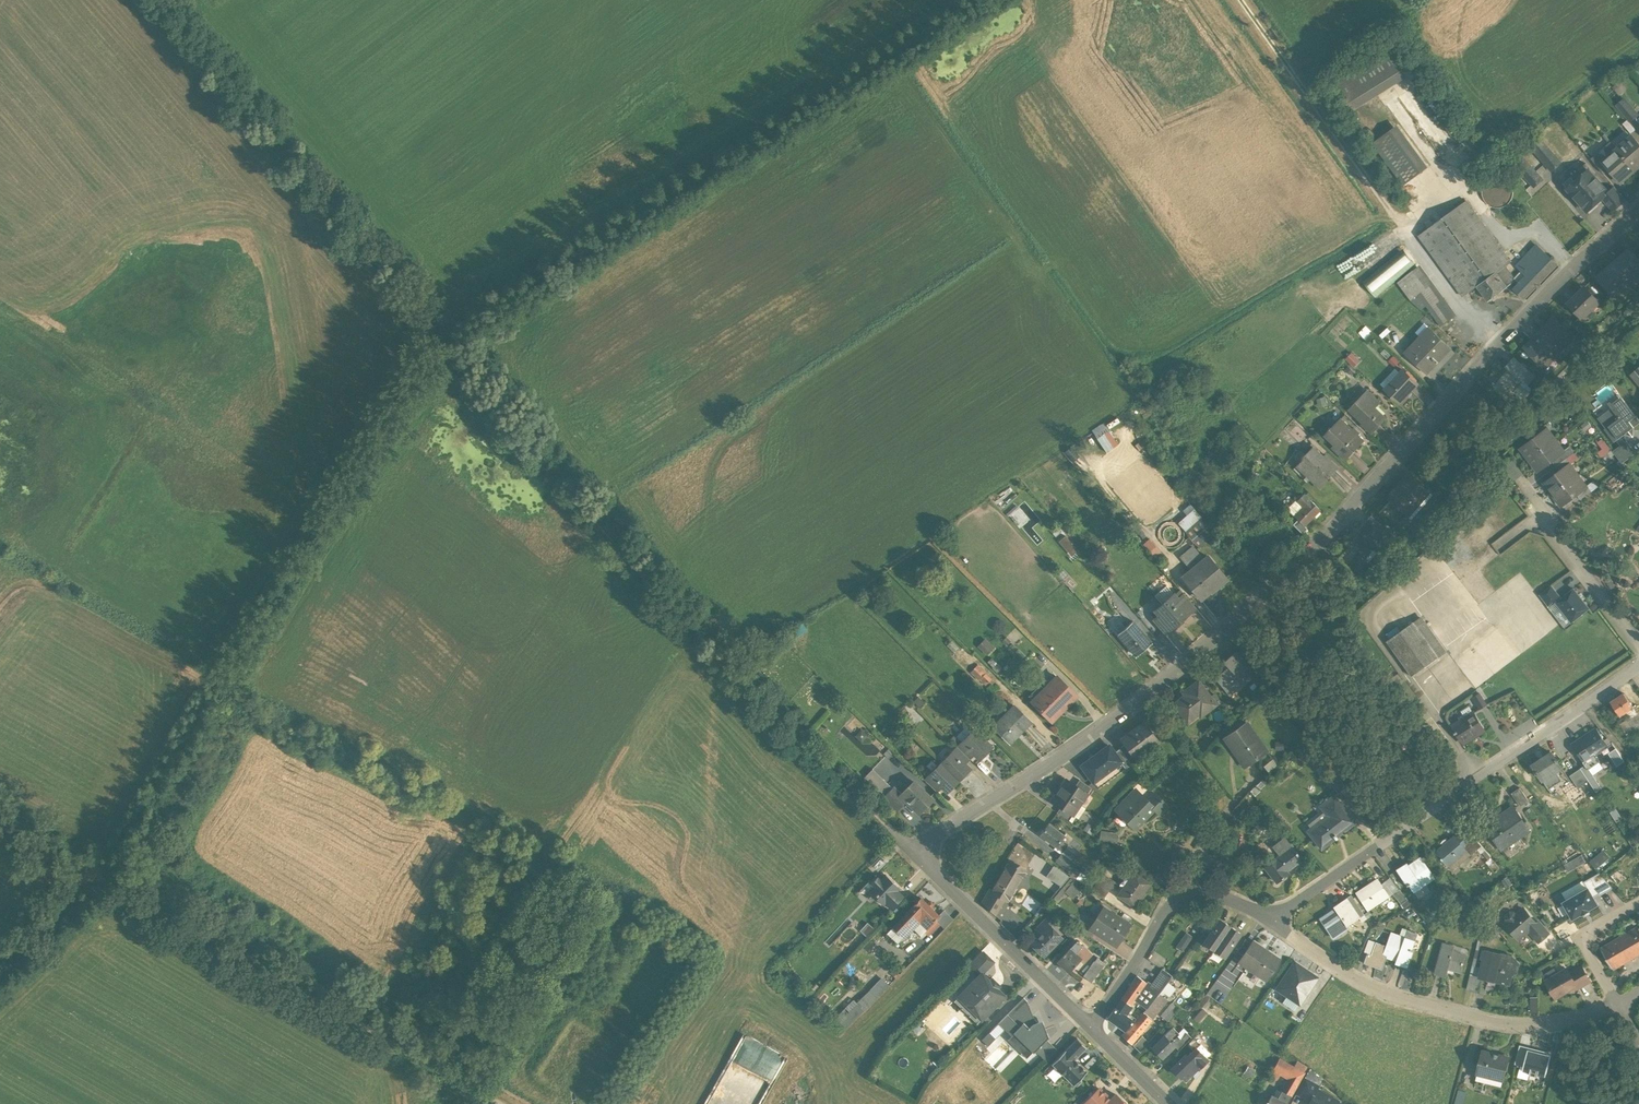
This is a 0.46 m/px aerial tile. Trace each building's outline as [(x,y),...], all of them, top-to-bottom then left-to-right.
[(1390,49),(1334,84),(1347,104),(1352,111),(1407,77),(1402,70),(1403,69),(1390,49)] [(1620,94),(1628,88),(1622,80),(1614,86),(1620,94)] [(1637,114),(1625,99),(1616,106),(1628,120),(1629,121),(1637,114)] [(1629,121),(1628,120),(1623,124),(1631,134),(1636,129),(1629,121)] [(1397,125),(1390,130),(1372,143),(1403,185),(1421,172),(1428,167),(1397,125)] [(1632,136),(1617,148),(1635,170),(1638,166),(1638,146),(1637,145),(1638,143),(1632,136)] [(1560,162),(1540,139),(1531,147),(1551,170),(1560,162)] [(1616,149),(1610,142),(1605,147),(1611,153),(1616,149)] [(1605,147),(1591,159),(1604,174),(1604,173),(1609,169),(1602,161),(1611,153),(1605,147)] [(1635,170),(1617,148),(1616,149),(1611,153),(1602,161),(1609,169),(1610,168),(1622,181),(1635,170)] [(1533,169),(1522,156),(1513,164),(1524,177),(1533,169)] [(1586,163),(1571,176),(1575,181),(1588,170),(1590,168),(1586,163)] [(1533,169),(1524,177),(1533,187),(1542,179),(1533,169)] [(1575,181),(1575,182),(1578,185),(1571,190),(1568,187),(1567,188),(1587,211),(1603,197),(1608,193),(1588,170),(1575,181)] [(1571,176),(1563,183),(1567,188),(1568,187),(1571,190),(1578,185),(1575,182),(1575,181),(1571,176)] [(1512,198),(1514,192),(1512,186),(1509,181),(1504,178),(1498,177),(1492,178),(1487,181),(1484,186),(1482,192),(1484,198),(1487,203),(1492,207),(1498,208),(1504,207),(1509,203),(1512,198)] [(1626,199),(1615,187),(1608,193),(1603,197),(1614,210),(1626,199)] [(1466,200),(1419,235),(1450,278),(1467,266),(1481,284),(1497,272),(1505,266),(1511,262),(1466,200)] [(1390,251),(1383,239),(1348,260),(1356,273),(1390,251)] [(1557,264),(1536,245),(1527,255),(1524,253),(1520,257),(1523,259),(1517,266),(1527,275),(1529,273),(1539,283),(1557,264)] [(1403,249),(1363,282),(1376,297),(1416,264),(1403,249)] [(1597,277),(1613,295),(1627,283),(1623,279),(1629,273),(1638,283),(1638,282),(1638,261),(1629,249),(1597,277)] [(1457,315),(1420,264),(1416,268),(1398,282),(1411,300),(1418,295),(1426,306),(1441,326),(1457,315)] [(1467,266),(1450,278),(1463,296),(1477,286),(1478,286),(1481,284),(1467,266)] [(1527,275),(1521,281),(1531,291),(1539,283),(1529,273),(1527,275)] [(1531,291),(1521,281),(1514,288),(1525,298),(1531,291)] [(1586,286),(1568,303),(1583,318),(1600,301),(1586,286)] [(1426,306),(1418,295),(1411,300),(1421,310),(1426,306)] [(1574,338),(1553,318),(1546,325),(1544,324),(1538,331),(1560,352),(1574,338)] [(1366,340),(1374,332),(1367,324),(1358,332),(1366,340)] [(1429,327),(1405,353),(1427,373),(1438,361),(1436,360),(1449,346),(1429,327)] [(1560,352),(1538,331),(1530,338),(1532,340),(1525,346),(1546,366),(1560,352)] [(1354,352),(1347,358),(1355,366),(1362,360),(1354,352)] [(1535,375),(1515,357),(1508,366),(1510,368),(1494,387),(1500,391),(1499,392),(1502,394),(1503,394),(1508,398),(1524,380),(1528,383),(1535,375)] [(1404,370),(1386,389),(1400,402),(1418,383),(1404,370)] [(1524,380),(1508,398),(1512,402),(1528,383),(1524,380)] [(1378,399),(1369,390),(1350,410),(1363,422),(1362,423),(1372,432),(1386,417),(1373,405),(1378,399)] [(1618,438),(1623,434),(1638,422),(1638,416),(1627,400),(1621,405),(1619,402),(1600,416),(1607,426),(1606,427),(1616,440),(1618,438)] [(1364,440),(1341,418),(1326,434),(1338,446),(1336,449),(1346,459),(1364,440)] [(1107,451),(1120,443),(1105,420),(1093,428),(1107,451)] [(1544,430),(1523,446),(1532,457),(1558,437),(1553,441),(1544,430)] [(1622,443),(1627,440),(1623,434),(1618,438),(1622,443)] [(1605,435),(1600,439),(1605,446),(1601,449),(1605,454),(1615,446),(1605,435)] [(1558,437),(1532,457),(1541,468),(1553,459),(1561,452),(1561,451),(1566,448),(1558,437)] [(1614,449),(1623,461),(1637,451),(1628,439),(1627,440),(1622,443),(1614,449)] [(1566,448),(1561,451),(1561,452),(1553,459),(1557,464),(1569,456),(1576,450),(1571,444),(1566,448)] [(1325,457),(1314,447),(1300,461),(1313,474),(1309,478),(1317,486),(1328,475),(1329,477),(1337,469),(1330,463),(1333,460),(1327,455),(1325,457)] [(1569,456),(1557,464),(1561,469),(1567,465),(1568,465),(1573,461),(1569,456)] [(1568,465),(1567,465),(1561,469),(1546,480),(1555,492),(1581,472),(1573,461),(1568,465)] [(1581,472),(1555,492),(1563,503),(1578,492),(1584,488),(1584,487),(1589,483),(1581,472)] [(1411,475),(1391,498),(1408,513),(1419,501),(1421,503),(1430,492),(1411,475)] [(1598,485),(1594,479),(1589,483),(1593,489),(1598,485)] [(1589,483),(1584,487),(1584,488),(1578,492),(1582,497),(1593,489),(1589,483)] [(1303,494),(1296,501),(1302,506),(1309,500),(1303,494)] [(1294,515),(1293,516),(1297,519),(1303,526),(1304,526),(1320,509),(1310,499),(1309,500),(1302,506),(1294,515)] [(1296,501),(1288,509),(1294,515),(1302,506),(1296,501)] [(1183,510),(1187,515),(1194,509),(1190,504),(1183,510)] [(1178,522),(1185,531),(1200,519),(1201,518),(1194,509),(1187,515),(1178,522)] [(1373,517),(1352,541),(1368,554),(1379,541),(1382,544),(1392,533),(1373,517)] [(1184,532),(1198,548),(1213,534),(1200,519),(1185,531),(1184,532)] [(1303,526),(1297,519),(1292,524),(1302,533),(1306,528),(1304,526),(1303,526)] [(1203,559),(1192,546),(1179,557),(1190,570),(1203,559)] [(1190,570),(1182,577),(1200,598),(1217,584),(1218,586),(1225,580),(1217,571),(1219,569),(1207,556),(1203,559),(1190,570)] [(1553,583),(1542,592),(1550,603),(1562,594),(1553,583)] [(1576,586),(1558,600),(1573,619),(1591,605),(1576,586)] [(1193,604),(1184,593),(1178,599),(1177,599),(1187,609),(1193,604)] [(1173,594),(1154,610),(1158,615),(1159,615),(1168,626),(1170,628),(1189,612),(1187,609),(1177,599),(1178,599),(1173,594)] [(1117,612),(1107,621),(1117,633),(1128,624),(1117,612)] [(1168,626),(1159,615),(1158,615),(1152,620),(1161,631),(1168,626)] [(1416,619),(1389,638),(1415,674),(1441,655),(1416,619)] [(1151,642),(1132,620),(1128,624),(1117,633),(1136,655),(1151,642)] [(1235,652),(1224,661),(1229,666),(1216,677),(1229,693),(1242,682),(1243,683),(1253,674),(1235,652)] [(1057,676),(1032,702),(1049,719),(1062,706),(1064,708),(1076,695),(1057,676)] [(1198,680),(1187,687),(1190,690),(1173,703),(1185,719),(1202,706),(1205,711),(1216,703),(1198,680)] [(1623,740),(1638,727),(1638,698),(1628,685),(1604,705),(1616,719),(1610,724),(1623,740)] [(1482,690),(1475,694),(1482,706),(1489,702),(1482,690)] [(1014,705),(993,726),(1009,742),(1030,721),(1014,705)] [(1477,712),(1464,720),(1463,717),(1454,722),(1464,738),(1478,730),(1480,732),(1487,728),(1477,712)] [(1246,720),(1223,737),(1231,748),(1234,746),(1246,763),(1266,749),(1246,720)] [(1144,722),(1121,739),(1125,744),(1135,757),(1150,746),(1151,743),(1156,739),(1144,722)] [(1598,725),(1574,741),(1580,750),(1579,750),(1581,752),(1590,765),(1601,759),(1596,751),(1609,742),(1598,725)] [(974,730),(962,741),(974,753),(979,758),(991,747),(974,730)] [(974,753),(962,741),(957,746),(969,758),(974,753)] [(1135,757),(1125,744),(1119,748),(1129,762),(1135,757)] [(1109,745),(1081,765),(1093,781),(1120,761),(1114,752),(1109,745)] [(969,758),(957,746),(952,752),(964,763),(969,758)] [(1131,764),(1119,748),(1114,752),(1120,761),(1125,768),(1131,764)] [(1535,762),(1551,786),(1564,777),(1558,768),(1563,764),(1554,750),(1535,762)] [(952,752),(941,763),(958,780),(969,769),(964,763),(952,752)] [(958,780),(941,763),(930,774),(941,786),(947,791),(958,780)] [(1571,772),(1580,785),(1591,778),(1582,765),(1571,772)] [(1344,785),(1334,771),(1328,776),(1338,790),(1344,785)] [(941,786),(930,774),(925,779),(936,791),(941,786)] [(1075,785),(1066,778),(1059,789),(1079,803),(1087,793),(1075,785)] [(1091,787),(1079,779),(1075,785),(1087,793),(1091,787)] [(930,797),(914,781),(902,793),(901,794),(907,800),(906,800),(907,801),(919,812),(927,804),(925,802),(930,797)] [(1522,784),(1513,790),(1522,803),(1530,797),(1522,784)] [(902,793),(894,786),(882,798),(896,811),(907,801),(906,800),(907,800),(901,794),(902,793)] [(1146,799),(1135,788),(1115,808),(1134,827),(1153,808),(1154,807),(1146,799)] [(1079,803),(1059,789),(1051,800),(1060,806),(1072,814),(1079,803)] [(1166,804),(1154,792),(1146,799),(1154,807),(1153,808),(1158,812),(1166,804)] [(1328,813),(1310,827),(1315,833),(1312,836),(1320,846),(1333,836),(1334,837),(1336,836),(1334,833),(1352,819),(1332,793),(1320,803),(1328,813)] [(1515,804),(1488,823),(1504,846),(1531,828),(1515,804)] [(1072,814),(1060,806),(1057,811),(1069,819),(1072,814)] [(1063,834),(1048,823),(1040,834),(1062,851),(1063,850),(1068,844),(1060,838),(1063,834)] [(1469,825),(1464,829),(1472,838),(1477,835),(1469,825)] [(1456,833),(1438,849),(1450,863),(1468,848),(1468,847),(1466,844),(1472,838),(1464,829),(1458,835),(1456,833)] [(1081,843),(1065,831),(1063,834),(1060,838),(1068,844),(1063,850),(1071,856),(1081,843)] [(1472,838),(1466,844),(1468,847),(1468,848),(1472,852),(1483,842),(1477,835),(1472,838)] [(1295,851),(1287,841),(1277,849),(1279,852),(1263,865),(1275,880),(1287,871),(1285,869),(1300,857),(1297,853),(1295,850),(1295,851)] [(1074,863),(1061,853),(1055,860),(1068,870),(1069,870),(1072,866),(1074,863)] [(1418,855),(1406,863),(1404,861),(1395,867),(1405,882),(1404,882),(1405,884),(1407,882),(1412,889),(1432,875),(1418,855)] [(1010,861),(992,890),(1004,898),(1007,900),(1025,870),(1010,861)] [(1160,864),(1154,873),(1159,876),(1164,866),(1160,864)] [(1070,876),(1053,865),(1046,875),(1060,886),(1070,876)] [(1080,872),(1072,866),(1069,870),(1068,870),(1067,872),(1076,878),(1080,872)] [(1174,871),(1164,866),(1159,876),(1168,882),(1174,871)] [(1590,885),(1595,894),(1601,891),(1601,892),(1614,885),(1602,870),(1586,879),(1590,885)] [(1133,871),(1118,894),(1134,905),(1149,882),(1133,871)] [(1115,880),(1103,872),(1091,889),(1103,897),(1115,880)] [(900,888),(886,874),(880,879),(877,876),(871,883),(879,891),(877,893),(877,892),(875,894),(876,894),(874,896),(883,905),(885,903),(898,890),(900,888)] [(1375,877),(1355,890),(1366,907),(1386,894),(1381,886),(1382,886),(1381,884),(1380,884),(1375,877)] [(1565,899),(1574,916),(1599,901),(1595,894),(1590,885),(1565,899)] [(1397,886),(1391,891),(1399,902),(1406,897),(1397,886)] [(992,890),(989,889),(982,901),(993,911),(1004,898),(992,890)] [(898,890),(885,903),(891,909),(904,896),(898,890)] [(1362,911),(1350,893),(1345,896),(1346,897),(1345,897),(1356,914),(1357,914),(1362,911)] [(1043,905),(1031,895),(1023,905),(1034,915),(1043,905)] [(1345,896),(1332,905),(1333,905),(1335,908),(1329,912),(1328,911),(1320,916),(1319,916),(1323,923),(1322,923),(1324,925),(1328,931),(1337,925),(1337,924),(1342,920),(1344,923),(1357,914),(1356,914),(1345,897),(1346,897),(1345,896)] [(939,915),(921,897),(909,910),(924,924),(921,928),(923,930),(927,934),(938,922),(935,919),(939,915)] [(1525,906),(1517,913),(1515,910),(1512,910),(1508,913),(1508,916),(1510,918),(1507,921),(1510,924),(1510,927),(1512,930),(1515,930),(1520,936),(1530,928),(1538,921),(1537,921),(1525,906)] [(1129,923),(1103,907),(1090,928),(1114,943),(1122,931),(1123,932),(1129,923)] [(924,924),(909,910),(893,926),(904,936),(912,928),(919,935),(920,934),(919,934),(923,930),(921,928),(924,924)] [(1048,915),(1038,926),(1043,931),(1049,925),(1050,925),(1054,921),(1048,915)] [(1088,924),(1076,916),(1071,924),(1083,931),(1088,924)] [(1229,925),(1219,918),(1203,941),(1213,948),(1214,948),(1229,925)] [(1538,921),(1530,928),(1540,939),(1550,931),(1540,919),(1537,921),(1538,921)] [(1043,931),(1031,943),(1043,954),(1061,936),(1050,925),(1049,925),(1043,931)] [(1229,925),(1214,948),(1224,955),(1239,932),(1229,925)] [(1602,947),(1613,966),(1638,951),(1638,926),(1602,947)] [(1069,928),(1064,932),(1068,936),(1073,931),(1069,928)] [(1411,939),(1390,931),(1385,944),(1382,953),(1385,954),(1395,958),(1394,960),(1404,964),(1410,949),(1411,948),(1408,947),(1411,939)] [(1367,938),(1363,950),(1366,951),(1369,952),(1374,941),(1367,938)] [(1385,944),(1374,939),(1374,941),(1369,952),(1366,951),(1362,961),(1380,967),(1385,954),(1382,953),(1385,944)] [(1076,940),(1056,960),(1068,971),(1081,958),(1075,952),(1082,945),(1076,940)] [(1278,958),(1252,940),(1238,960),(1265,978),(1278,958)] [(1451,944),(1441,941),(1433,971),(1443,974),(1445,966),(1461,970),(1464,962),(1465,960),(1464,960),(1466,952),(1450,948),(1451,944)] [(1513,955),(1487,948),(1481,975),(1483,975),(1511,982),(1513,971),(1517,972),(1519,961),(1513,955)] [(993,961),(983,952),(969,966),(978,975),(981,972),(982,972),(993,961)] [(1097,956),(1082,975),(1090,982),(1105,962),(1097,956)] [(1316,976),(1293,960),(1275,987),(1286,994),(1298,1002),(1316,976)] [(1583,964),(1571,971),(1578,983),(1577,984),(1578,986),(1591,979),(1583,964)] [(1568,967),(1547,979),(1557,995),(1577,984),(1578,983),(1571,971),(1568,967)] [(1147,980),(1146,982),(1134,999),(1146,1007),(1152,1000),(1153,1000),(1159,992),(1167,981),(1168,980),(1171,975),(1162,968),(1151,981),(1147,980)] [(982,972),(981,972),(978,975),(958,996),(981,1018),(1005,995),(997,987),(999,985),(992,977),(989,980),(982,972)] [(1481,975),(1471,973),(1468,987),(1479,989),(1483,975),(1481,975)] [(1136,975),(1121,998),(1130,1004),(1134,998),(1146,982),(1136,975)] [(846,1028),(889,985),(881,977),(857,1002),(853,1003),(836,1020),(846,1028)] [(1175,987),(1167,981),(1159,992),(1162,994),(1164,992),(1168,995),(1175,987)] [(1162,994),(1159,992),(1153,1000),(1152,1000),(1160,1007),(1167,998),(1162,994)] [(1206,993),(1196,1004),(1199,1007),(1209,995),(1206,993)] [(1298,1002),(1286,994),(1281,1001),(1293,1009),(1298,1002)] [(1023,1022),(1029,1027),(1033,1024),(1037,1022),(1034,1018),(1027,1001),(1024,997),(998,1022),(1011,1035),(1013,1032),(1023,1022)] [(1130,1004),(1121,998),(1108,1017),(1126,1029),(1135,1018),(1130,1014),(1127,1017),(1123,1014),(1130,1004)] [(1146,1007),(1143,1011),(1151,1018),(1160,1007),(1152,1000),(1146,1007)] [(1172,1002),(1165,1013),(1162,1016),(1164,1018),(1167,1020),(1178,1007),(1172,1002)] [(1139,1014),(1122,1035),(1130,1042),(1151,1018),(1143,1011),(1142,1012),(1142,1011),(1139,1014)] [(1013,1032),(1033,1052),(1035,1050),(1046,1039),(1049,1037),(1042,1020),(1037,1022),(1033,1024),(1029,1027),(1023,1022),(1013,1032)] [(1172,1026),(1151,1046),(1162,1057),(1174,1045),(1174,1044),(1180,1038),(1177,1035),(1179,1033),(1172,1026)] [(988,1046),(996,1038),(990,1032),(982,1040),(988,1046)] [(1180,1038),(1174,1044),(1174,1045),(1178,1049),(1191,1036),(1186,1032),(1180,1038)] [(1149,1041),(1142,1035),(1133,1045),(1140,1051),(1149,1041)] [(1077,1037),(1051,1063),(1073,1085),(1077,1084),(1081,1081),(1081,1077),(1087,1070),(1075,1058),(1086,1046),(1077,1037)] [(1056,1049),(1046,1039),(1035,1050),(1045,1060),(1056,1049)] [(1516,1062),(1525,1064),(1529,1047),(1530,1045),(1521,1042),(1516,1062)] [(1204,1055),(1195,1045),(1185,1054),(1195,1064),(1204,1055)] [(1529,1047),(1525,1064),(1524,1068),(1531,1070),(1530,1072),(1539,1074),(1540,1072),(1547,1074),(1552,1053),(1529,1047)] [(1510,1055),(1484,1049),(1479,1071),(1504,1077),(1510,1055)] [(1185,1054),(1172,1067),(1180,1075),(1186,1070),(1189,1073),(1196,1065),(1195,1064),(1185,1054)] [(1278,1057),(1272,1068),(1269,1073),(1276,1077),(1279,1072),(1280,1072),(1286,1061),(1278,1057)] [(1306,1066),(1296,1060),(1293,1066),(1303,1071),(1306,1066)] [(1286,1061),(1280,1072),(1286,1076),(1292,1065),(1286,1061)] [(1254,1069),(1247,1065),(1245,1069),(1244,1071),(1251,1075),(1254,1069)] [(1293,1066),(1292,1065),(1286,1076),(1288,1077),(1297,1082),(1303,1071),(1293,1066)] [(1504,1077),(1479,1071),(1477,1078),(1502,1084),(1504,1077)] [(1270,1094),(1267,1100),(1266,1099),(1265,1101),(1266,1101),(1265,1103),(1285,1103),(1297,1082),(1288,1077),(1280,1090),(1276,1097),(1272,1095),(1270,1094)] [(1318,1085),(1304,1077),(1295,1092),(1309,1099),(1315,1088),(1316,1088),(1318,1085)] [(1116,1094),(1111,1099),(1099,1088),(1084,1103),(1126,1103),(1116,1094)] [(1280,1090),(1276,1088),(1272,1095),(1276,1097),(1280,1090)] [(1315,1088),(1309,1099),(1307,1103),(1335,1103),(1337,1100),(1316,1088),(1315,1088)]
